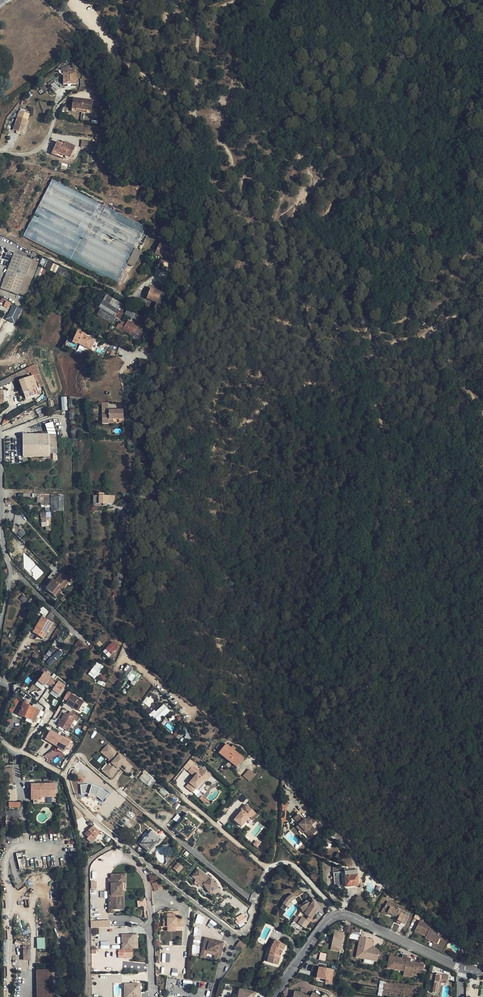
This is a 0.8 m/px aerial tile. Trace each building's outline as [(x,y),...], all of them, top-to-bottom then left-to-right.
[(75,72),(63,72),(63,84),(76,84),(75,72)] [(92,102),(72,99),(71,109),(75,110),(75,112),(86,113),(86,111),(90,111),(92,102)] [(29,115),(19,111),(13,130),(23,133),(29,115)] [(61,142),(57,140),(52,149),(57,152),(57,153),(64,156),(69,159),(74,147),(65,142),(64,143),(63,145),(60,144),(61,142)] [(57,152),(52,149),(50,153),(62,159),(64,156),(57,153),(57,152)] [(119,282),(145,224),(50,180),(24,237),(79,262),(81,259),(83,266),(86,267),(87,264),(86,259),(90,258),(88,251),(90,247),(87,245),(89,242),(94,244),(96,243),(98,250),(100,251),(98,254),(102,256),(100,260),(100,258),(98,261),(98,262),(94,271),(119,282)] [(174,251),(156,247),(153,258),(171,263),(174,251)] [(134,266),(141,250),(134,248),(127,264),(134,266)] [(18,295),(32,260),(14,254),(7,271),(2,269),(0,273),(0,286),(1,287),(1,288),(18,295)] [(89,281),(41,258),(39,265),(86,288),(89,281)] [(32,260),(19,294),(25,297),(38,263),(32,260)] [(173,269),(164,294),(165,294),(170,296),(179,271),(173,269)] [(165,294),(164,294),(150,289),(146,299),(156,303),(153,311),(158,313),(165,294)] [(105,296),(102,303),(117,312),(120,314),(124,307),(105,296)] [(11,304),(5,319),(14,322),(20,308),(11,304)] [(120,314),(117,312),(114,318),(119,322),(123,315),(120,314)] [(137,327),(127,321),(125,325),(121,323),(120,325),(118,324),(115,329),(122,333),(123,332),(138,340),(142,332),(136,328),(137,327)] [(95,341),(76,332),(72,342),(91,350),(95,341)] [(35,364),(13,374),(15,379),(31,372),(32,376),(35,375),(39,387),(42,386),(35,364)] [(32,376),(18,381),(25,399),(36,396),(33,389),(36,388),(32,376)] [(11,383),(9,378),(0,381),(0,386),(11,383)] [(122,411),(108,411),(108,414),(101,414),(101,424),(112,424),(112,420),(122,419),(122,411)] [(49,433),(23,433),(23,456),(49,457),(49,452),(49,433)] [(49,433),(49,452),(57,452),(57,433),(49,433)] [(63,494),(51,494),(52,543),(59,551),(65,551),(63,494)] [(37,495),(37,504),(50,504),(49,495),(37,495)] [(106,495),(98,495),(98,504),(107,504),(111,503),(111,501),(115,501),(114,495),(106,495)] [(41,512),(41,526),(46,526),(46,517),(51,517),(51,512),(41,512)] [(117,573),(114,585),(120,587),(123,574),(117,573)] [(44,589),(52,596),(57,589),(58,590),(60,587),(61,588),(68,580),(60,574),(54,581),(51,580),(44,589)] [(57,589),(52,596),(54,597),(61,588),(60,587),(58,590),(57,589)] [(53,623),(46,619),(44,618),(45,616),(43,615),(34,630),(42,635),(41,637),(43,638),(47,631),(45,630),(46,628),(48,629),(49,630),(53,623)] [(108,657),(118,647),(112,642),(103,652),(108,657)] [(60,650),(48,662),(51,665),(63,653),(60,650)] [(88,675),(91,677),(97,670),(100,672),(103,668),(97,663),(88,675)] [(97,670),(91,677),(95,679),(100,672),(97,670)] [(131,670),(127,676),(136,681),(140,676),(131,670)] [(45,673),(39,682),(45,687),(51,678),(45,673)] [(66,687),(59,683),(53,691),(60,696),(66,687)] [(126,694),(129,697),(138,689),(135,686),(126,694)] [(150,693),(143,702),(148,707),(156,698),(150,693)] [(84,701),(73,695),(67,704),(79,711),(84,701)] [(9,711),(18,714),(22,702),(14,699),(9,711)] [(39,710),(35,709),(27,705),(28,703),(24,701),(18,715),(35,722),(39,710)] [(163,705),(154,714),(160,720),(169,710),(163,705)] [(66,713),(59,725),(68,731),(76,718),(79,720),(80,717),(71,711),(69,714),(66,713)] [(71,742),(51,731),(46,740),(66,751),(71,742)] [(225,748),(221,753),(238,767),(245,759),(236,752),(233,748),(228,745),(225,748)] [(127,773),(132,767),(125,761),(126,761),(119,755),(119,756),(112,750),(112,749),(108,746),(103,752),(114,761),(104,773),(110,778),(120,767),(127,773)] [(202,785),(211,774),(202,767),(200,770),(193,764),(188,770),(193,774),(195,775),(192,778),(186,785),(193,791),(196,787),(200,782),(202,785)] [(5,783),(13,783),(12,767),(4,768),(5,783)] [(255,775),(249,770),(243,776),(250,782),(255,775)] [(148,786),(153,779),(144,772),(139,778),(148,786)] [(55,797),(55,784),(40,784),(40,787),(31,787),(31,800),(34,799),(34,805),(46,804),(46,798),(55,797)] [(103,801),(109,794),(103,788),(90,784),(82,785),(82,794),(90,794),(98,796),(103,801)] [(254,819),(258,814),(245,803),(241,808),(242,809),(234,818),(241,825),(249,815),(253,818),(254,819)] [(19,817),(19,809),(6,811),(6,819),(19,817)] [(182,819),(173,829),(179,834),(181,831),(186,835),(189,831),(191,832),(199,823),(187,812),(182,818),(182,819)] [(316,822),(310,817),(306,821),(305,820),(304,821),(298,815),(294,820),(299,825),(298,826),(305,833),(304,833),(310,839),(317,832),(311,827),(316,822)] [(7,829),(22,826),(20,818),(5,822),(7,829)] [(189,831),(186,835),(181,831),(179,834),(186,840),(200,824),(199,823),(191,832),(189,831)] [(99,832),(92,826),(84,835),(88,837),(86,839),(90,843),(99,832)] [(298,826),(296,829),(302,835),(304,833),(305,833),(298,826)] [(139,843),(148,850),(155,842),(156,843),(159,838),(149,830),(139,843)] [(196,858),(184,848),(180,853),(191,863),(196,858)] [(25,868),(21,853),(16,854),(20,869),(25,868)] [(178,862),(173,868),(179,873),(184,867),(178,862)] [(203,884),(203,885),(209,893),(217,888),(211,879),(209,880),(206,878),(205,877),(203,875),(204,874),(198,869),(192,876),(196,880),(196,879),(203,884)] [(109,882),(109,909),(114,909),(120,909),(120,894),(120,889),(121,889),(121,874),(117,874),(111,874),(111,878),(111,882),(109,882)] [(356,874),(346,875),(347,887),(357,885),(356,874)] [(155,892),(163,889),(160,882),(153,884),(155,892)] [(288,898),(284,904),(288,906),(292,901),(296,898),(294,894),(289,897),(289,898),(288,898)] [(389,913),(399,919),(397,921),(402,923),(403,924),(407,916),(401,913),(398,909),(400,906),(389,900),(384,909),(388,911),(387,913),(389,913)] [(309,901),(300,906),(305,915),(309,918),(307,921),(303,918),(301,920),(297,916),(294,921),(305,929),(320,908),(316,903),(315,903),(314,903),(311,907),(309,901)] [(234,918),(239,926),(248,921),(243,913),(234,918)] [(164,919),(163,927),(167,927),(167,928),(168,928),(175,928),(176,928),(183,928),(183,921),(179,921),(176,920),(177,917),(177,915),(168,915),(168,920),(164,919)] [(197,915),(195,923),(203,924),(204,916),(197,915)] [(110,927),(110,920),(91,920),(91,934),(99,934),(98,927),(110,927)] [(421,920),(415,932),(425,936),(424,938),(433,942),(436,944),(440,936),(435,933),(435,932),(421,920)] [(334,932),(330,950),(340,952),(344,934),(334,932)] [(132,934),(121,934),(121,948),(132,947),(132,934)] [(359,936),(356,958),(364,959),(364,962),(371,963),(372,961),(378,962),(379,948),(373,947),(374,938),(359,936)] [(36,938),(37,949),(45,948),(44,937),(36,938)] [(215,951),(220,952),(222,941),(214,939),(214,940),(214,942),(209,942),(209,939),(210,939),(202,937),(201,948),(206,949),(215,951)] [(285,945),(274,939),(272,943),(269,942),(267,948),(270,948),(266,962),(273,964),(274,961),(278,962),(280,956),(277,955),(279,951),(282,952),(285,945)] [(240,940),(235,946),(242,951),(246,945),(240,940)] [(357,941),(351,940),(348,952),(354,954),(357,941)] [(118,949),(118,958),(133,957),(133,949),(118,949)] [(401,960),(390,959),(389,965),(393,965),(392,970),(404,972),(408,973),(408,975),(413,975),(417,976),(418,970),(423,971),(424,965),(413,964),(413,965),(411,964),(411,963),(411,960),(407,959),(408,957),(403,956),(402,961),(402,962),(400,962),(401,960)] [(336,971),(321,968),(320,973),(322,973),(321,979),(328,980),(327,983),(333,984),(336,971)] [(38,996),(52,996),(51,970),(37,970),(38,996)] [(448,975),(435,974),(434,981),(433,986),(430,985),(429,991),(432,992),(438,993),(440,983),(439,983),(439,980),(447,980),(448,981),(448,975)] [(381,980),(379,996),(388,996),(423,996),(424,987),(381,980)] [(138,983),(123,983),(123,988),(125,988),(125,996),(139,996),(138,983)]
